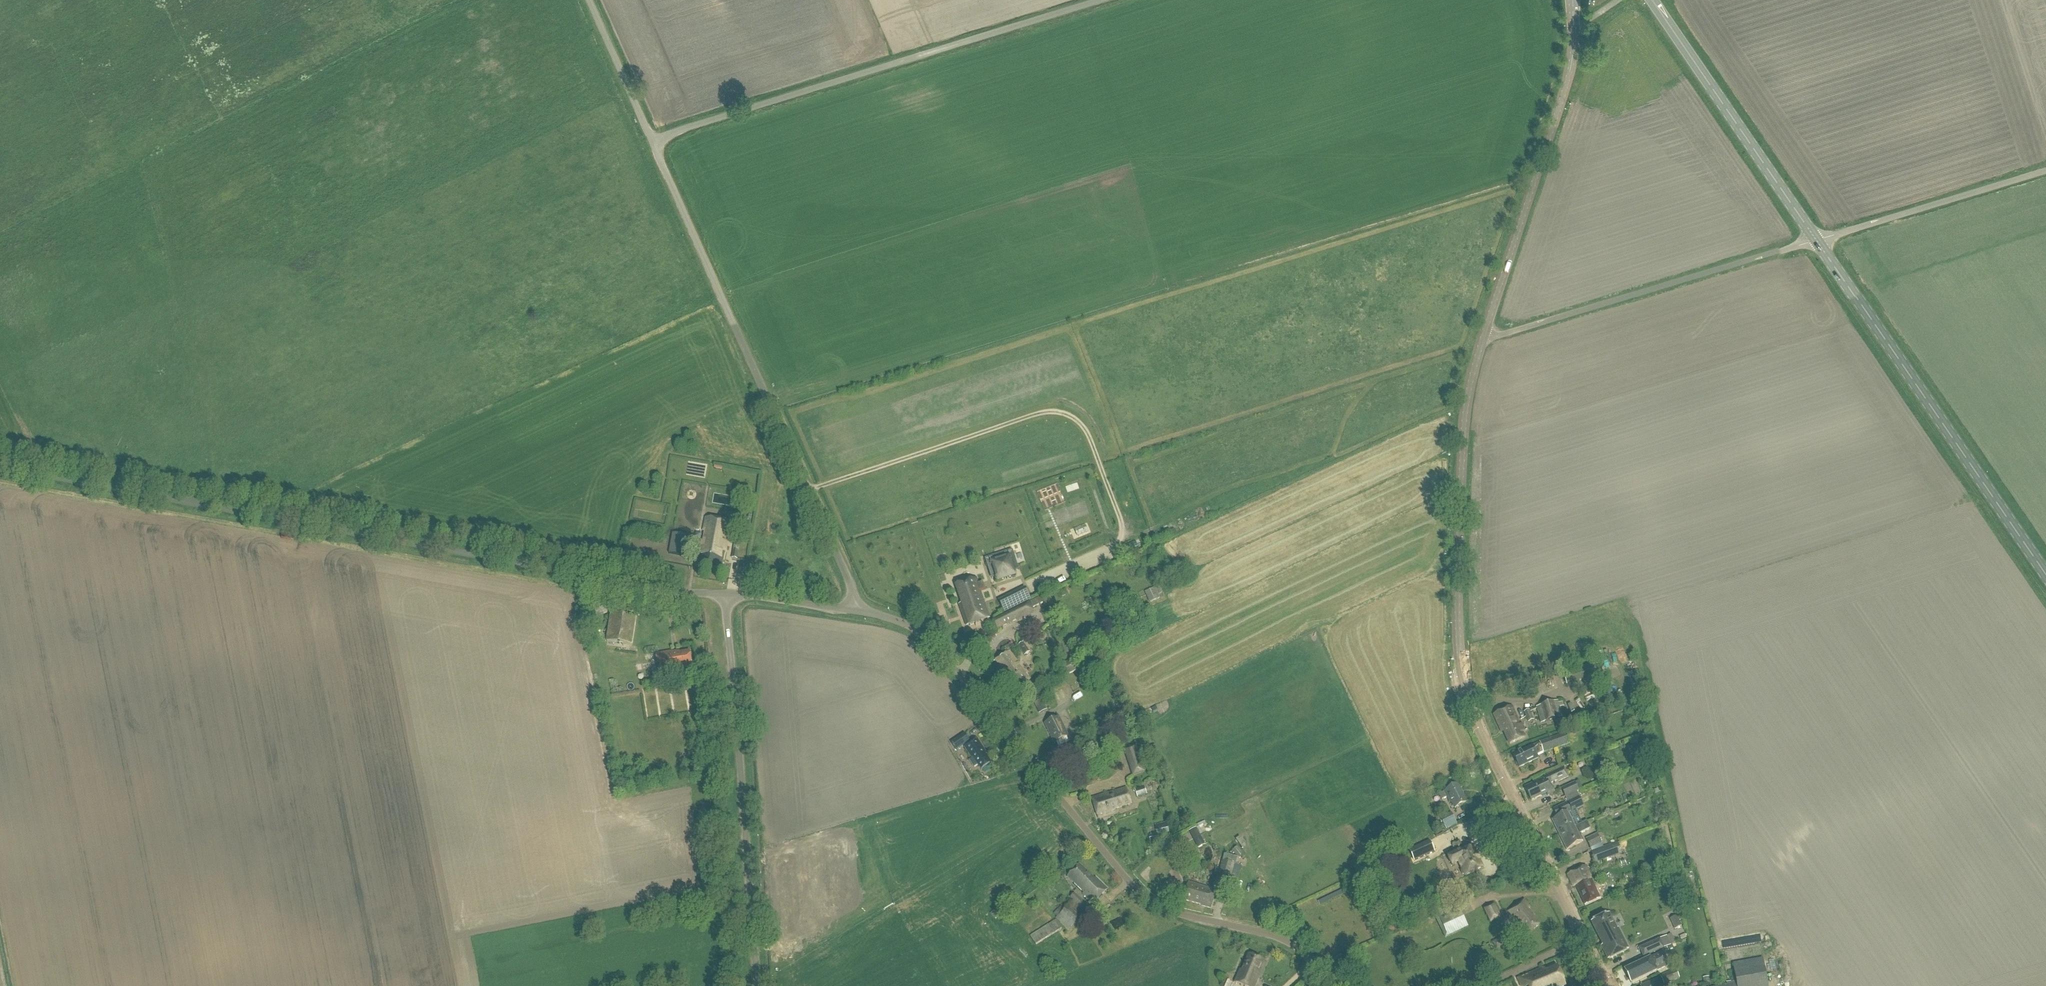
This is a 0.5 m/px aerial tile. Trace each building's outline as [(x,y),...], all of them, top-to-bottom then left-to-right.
[(962,517),(963,530),(981,529),(979,515),(962,517)] [(731,523),(706,519),(698,567),(721,571),(724,554),(725,554),(731,523)] [(687,530),(674,528),(669,554),(682,557),(687,530)] [(741,542),(735,540),(731,558),(738,560),(741,542)] [(990,576),(995,574),(997,582),(997,583),(998,583),(998,582),(1016,576),(1016,577),(1017,576),(1016,576),(1014,568),(1018,567),(1014,556),(1010,557),(1008,552),(990,559),(991,563),(987,565),(990,576)] [(959,605),(967,627),(990,619),(980,592),(986,590),(983,583),(978,585),(976,579),(956,586),(962,604),(959,605)] [(999,602),(1005,613),(1031,600),(1026,589),(999,602)] [(1148,592),(1151,603),(1161,600),(1158,589),(1148,592)] [(1054,604),(1049,593),(993,620),(997,630),(1017,621),(1017,622),(1035,613),(1033,609),(1043,604),(1045,608),(1054,604)] [(634,617),(610,614),(607,642),(631,645),(634,617)] [(1030,653),(1023,643),(1018,647),(1024,656),(1030,653)] [(1018,664),(1010,652),(994,664),(1005,678),(1008,676),(1019,691),(1030,682),(1018,665),(1018,664)] [(674,657),(673,653),(657,656),(661,679),(683,675),(683,673),(694,671),(691,654),(674,657)] [(1581,667),(1562,674),(1565,683),(1594,673),(1590,663),(1581,667)] [(1077,691),(1088,685),(1083,674),(1071,680),(1077,691)] [(1610,692),(1617,689),(1614,682),(1606,685),(1610,692)] [(1052,696),(1056,703),(1071,694),(1068,688),(1052,696)] [(1562,718),(1558,702),(1536,708),(1541,724),(1562,718)] [(1518,722),(1512,707),(1494,715),(1500,730),(1503,729),(1510,745),(1525,739),(1518,723),(1518,722)] [(1069,736),(1059,717),(1044,724),(1054,744),(1069,736)] [(1576,739),(1573,731),(1538,743),(1539,744),(1513,756),(1520,769),(1538,760),(1536,755),(1542,752),(1543,753),(1569,744),(1568,742),(1576,739)] [(971,743),(965,735),(951,744),(957,752),(971,743)] [(986,755),(976,739),(964,748),(972,760),(973,760),(981,770),(990,764),(985,756),(986,755)] [(1145,772),(1136,747),(1125,751),(1133,776),(1145,772)] [(1568,778),(1564,769),(1545,778),(1545,779),(1525,789),(1531,801),(1547,794),(1548,796),(1555,793),(1550,784),(1558,781),(1559,782),(1568,778)] [(1582,788),(1578,781),(1561,789),(1566,798),(1579,791),(1578,790),(1582,788)] [(1466,803),(1457,785),(1444,792),(1439,795),(1442,801),(1447,798),(1450,802),(1451,802),(1454,809),(1466,803)] [(1147,795),(1145,787),(1135,790),(1138,798),(1147,795)] [(1132,805),(1127,789),(1109,795),(1109,794),(1092,799),(1098,818),(1113,813),(1112,811),(1132,805)] [(1552,821),(1559,836),(1576,828),(1587,823),(1586,822),(1574,828),(1567,814),(1584,805),(1577,792),(1566,798),(1568,802),(1553,810),(1557,819),(1552,821)] [(1457,825),(1451,813),(1439,818),(1445,831),(1457,825)] [(1576,828),(1559,836),(1567,851),(1582,843),(1578,834),(1589,828),(1587,823),(1576,828)] [(1199,829),(1193,832),(1197,839),(1202,836),(1199,829)] [(1603,848),(1597,835),(1587,839),(1592,852),(1603,848)] [(1462,848),(1459,842),(1454,844),(1459,853),(1446,859),(1450,867),(1452,866),(1456,875),(1463,872),(1465,876),(1482,868),(1473,848),(1465,852),(1464,850),(1461,851),(1460,849),(1462,848)] [(1432,844),(1412,854),(1417,865),(1437,855),(1432,844)] [(1615,856),(1611,845),(1591,852),(1595,863),(1615,856)] [(1239,859),(1225,855),(1218,877),(1236,882),(1241,866),(1237,865),(1239,859)] [(1094,879),(1079,865),(1067,877),(1083,893),(1082,894),(1093,904),(1108,890),(1095,878),(1094,879)] [(1592,878),(1586,866),(1568,875),(1574,888),(1576,886),(1586,907),(1601,899),(1591,878),(1592,878)] [(1216,891),(1188,882),(1183,900),(1202,906),(1202,907),(1211,909),(1216,891)] [(1089,909),(1074,894),(1070,898),(1073,901),(1071,903),(1067,899),(1053,914),(1057,918),(1055,920),(1067,931),(1089,909)] [(1477,907),(1486,902),(1483,897),(1474,902),(1477,907)] [(1530,908),(1524,900),(1508,912),(1526,935),(1539,926),(1527,910),(1530,908)] [(1500,918),(1494,905),(1484,910),(1490,923),(1500,918)] [(1465,922),(1459,909),(1446,916),(1437,920),(1438,924),(1441,927),(1448,930),(1465,922)] [(1617,929),(1609,914),(1591,923),(1603,946),(1601,947),(1608,960),(1629,950),(1618,929),(1617,929)] [(1671,945),(1667,936),(1639,948),(1643,957),(1671,945)] [(1509,944),(1505,937),(1492,943),(1496,951),(1509,944)] [(1664,953),(1651,959),(1658,972),(1670,966),(1670,965),(1673,963),(1671,959),(1668,960),(1664,953)] [(1249,956),(1243,971),(1241,970),(1235,983),(1227,979),(1224,985),(1255,985),(1260,975),(1258,974),(1263,962),(1249,956)] [(1762,958),(1733,964),(1736,982),(1726,984),(1727,985),(1725,985),(1768,985),(1762,958)] [(1658,972),(1651,959),(1625,971),(1632,984),(1658,972)] [(1557,967),(1543,973),(1542,970),(1518,980),(1521,985),(1565,985),(1557,967)]
